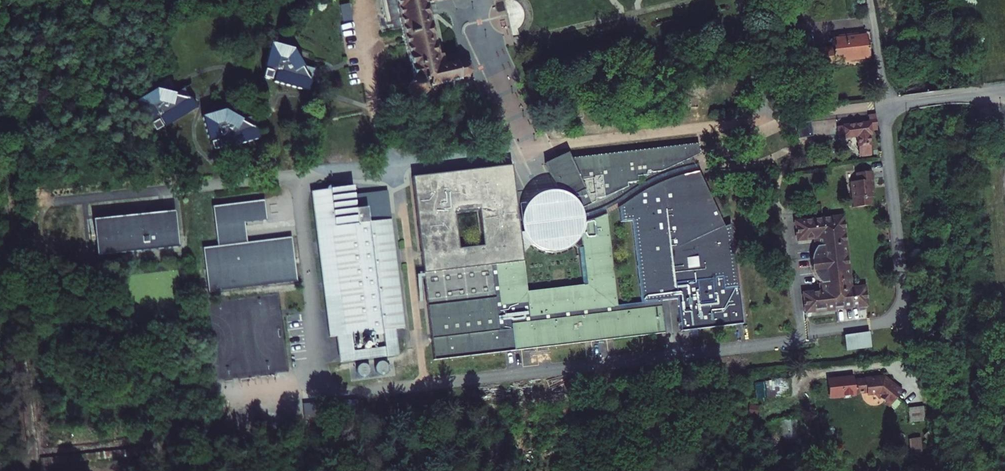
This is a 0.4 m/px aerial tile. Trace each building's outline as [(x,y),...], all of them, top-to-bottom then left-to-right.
[(387,30),(401,27),(412,78),(410,80),(408,81),(407,84),(407,86),(407,89),(408,91),(409,93),(411,95),(413,96),(416,96),(418,96),(421,95),(422,94),(424,92),(425,89),(429,89),(428,87),(458,81),(457,79),(465,78),(467,76),(469,75),(470,72),(471,70),(470,67),(469,65),(467,64),(464,63),(462,63),(454,64),(454,62),(443,65),(441,55),(437,56),(425,3),(441,0),(381,0),(387,30)] [(793,35),(796,61),(812,60),(813,71),(837,68),(836,62),(868,59),(865,34),(833,38),(833,44),(810,47),(808,34),(793,35)] [(293,49),(270,42),(264,66),(265,67),(262,76),(273,79),(272,81),(307,91),(308,89),(309,85),(310,82),(311,79),(308,78),(307,70),(307,68),(302,67),(297,54),(295,49),(293,49)] [(157,89),(135,102),(148,124),(149,123),(154,132),(164,126),(164,127),(196,109),(189,98),(187,99),(179,94),(175,96),(172,95),(168,94),(165,92),(157,89)] [(225,108),(201,115),(208,139),(209,139),(212,148),(222,146),(223,147),(258,137),(254,125),(252,126),(246,118),(241,120),(234,114),(231,112),(225,108)] [(840,125),(841,137),(860,135),(862,155),(872,154),(870,133),(872,133),(872,129),(879,128),(879,119),(871,120),(872,123),(840,125)] [(986,133),(987,140),(995,139),(994,132),(986,133)] [(700,142),(570,157),(585,190),(565,198),(573,212),(597,201),(596,198),(605,197),(604,190),(609,189),(610,195),(612,194),(628,187),(628,183),(638,182),(638,177),(648,176),(647,173),(662,171),(661,163),(668,163),(670,167),(701,153),(700,142)] [(568,152),(557,157),(545,162),(562,199),(565,198),(585,190),(570,157),(568,152)] [(584,283),(527,289),(522,251),(520,232),(512,164),(411,176),(434,360),(506,352),(665,333),(661,301),(641,303),(618,306),(607,213),(597,217),(586,220),(579,245),(584,283)] [(878,195),(875,169),(858,172),(859,180),(858,180),(853,181),(855,198),(860,197),(861,205),(876,203),(875,195),(878,195)] [(631,198),(618,207),(621,222),(632,221),(641,303),(661,301),(678,298),(683,332),(701,331),(745,328),(732,223),(725,226),(699,170),(695,171),(686,173),(678,175),(670,178),(674,208),(663,209),(661,195),(654,196),(652,186),(640,192),(631,198)] [(353,186),(312,191),(328,337),(336,336),(340,363),(397,355),(394,328),(404,327),(391,219),(369,222),(367,207),(356,209),(353,186)] [(297,280),(292,237),(247,242),(246,232),(245,222),(267,219),(264,199),(213,205),(218,245),(203,247),(208,291),(297,280)] [(178,250),(174,215),(138,219),(92,224),(96,259),(178,250)] [(853,288),(844,216),(799,221),(801,239),(814,237),(815,247),(814,250),(813,252),(812,254),(812,257),(811,259),(811,262),(812,264),(812,267),(812,269),(813,271),(814,274),(815,276),(816,278),(818,280),(819,282),(821,292),(808,294),(810,311),(869,304),(866,286),(853,288)] [(550,228),(520,232),(522,251),(531,241),(534,244),(536,245),(541,247),(547,249),(551,250),(557,249),(562,248),(567,246),(574,241),(579,245),(586,220),(574,223),(550,228)] [(870,332),(845,334),(846,349),(871,347),(870,332)] [(884,377),(852,380),(854,394),(866,392),(866,395),(876,394),(891,404),(901,389),(884,377)] [(789,380),(760,382),(761,396),(790,394),(789,380)] [(922,406),(907,407),(908,420),(924,419),(922,406)]
